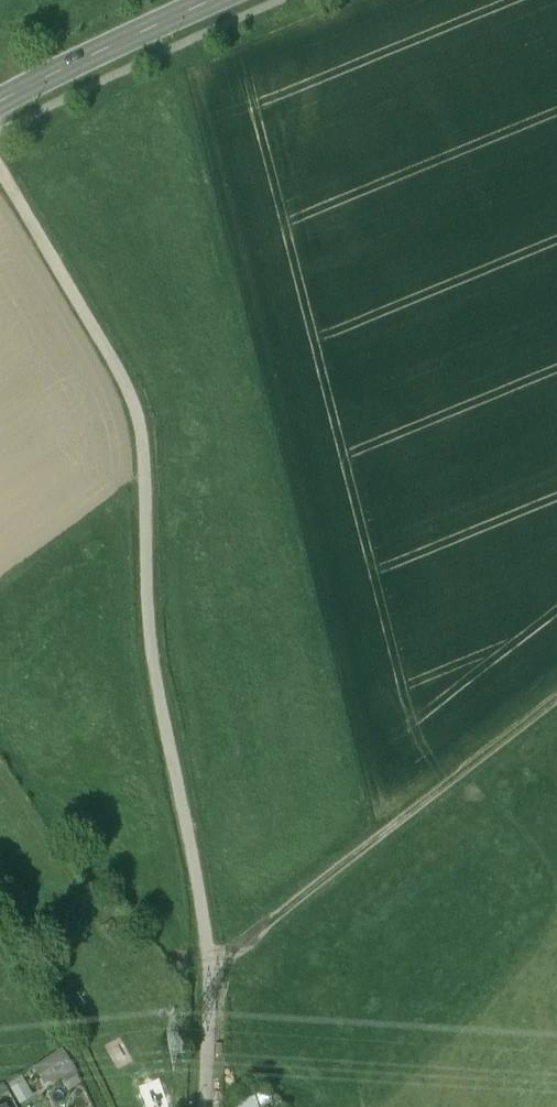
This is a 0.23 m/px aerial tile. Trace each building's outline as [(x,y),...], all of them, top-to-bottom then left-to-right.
[(63,1049),(35,1067),(41,1075),(45,1073),(50,1079),(73,1064),(63,1049)] [(25,1080),(11,1088),(20,1103),(34,1096),(25,1080)]
